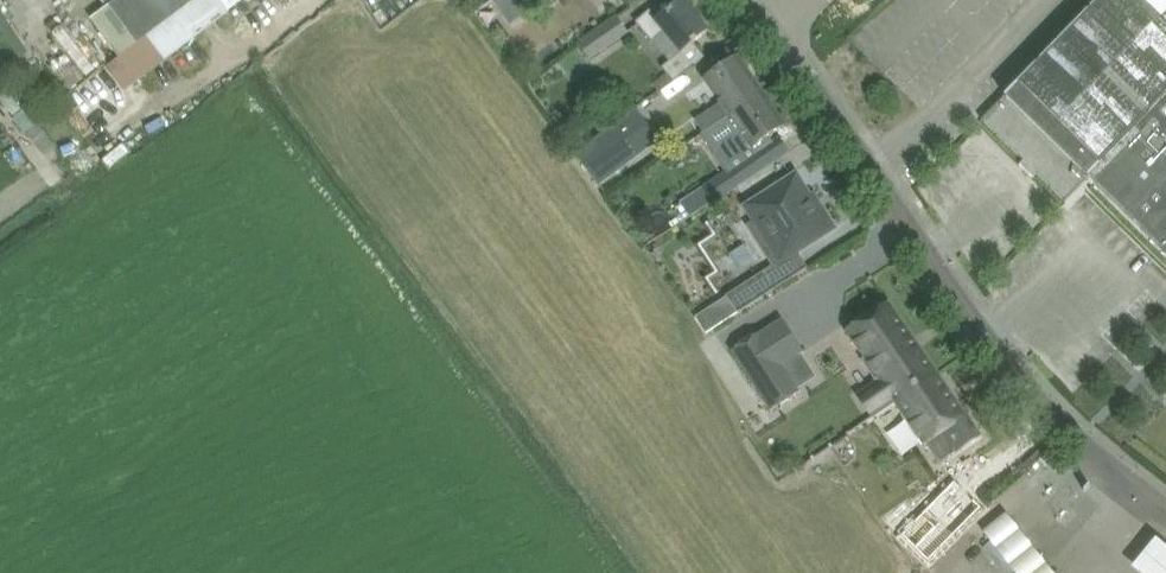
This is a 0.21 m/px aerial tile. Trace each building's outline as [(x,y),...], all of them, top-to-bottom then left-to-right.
[(110,5),(137,43),(138,44),(197,0),(116,0),(110,5)] [(508,24),(544,0),(492,0),(508,24)] [(982,119),(1024,160),(1020,164),(1033,178),(1038,173),(1066,201),(1089,177),(1165,252),(1165,0),(1099,0),(982,119)] [(651,11),(637,23),(652,42),(665,32),(682,53),(661,69),(666,74),(672,81),(705,58),(692,44),(707,31),(683,2),(659,21),(651,11)] [(618,16),(579,43),(590,59),(629,33),(618,16)] [(53,66),(72,90),(89,77),(70,53),(53,66)] [(722,103),(696,121),(704,133),(713,126),(729,115),(729,116),(764,92),(739,58),(706,81),(722,103)] [(537,63),(522,73),(526,80),(542,70),(537,63)] [(666,74),(653,84),(658,90),(672,81),(666,74)] [(704,133),(701,135),(711,149),(715,155),(725,169),(755,147),(760,149),(769,142),(769,138),(786,126),(764,92),(729,116),(729,115),(713,126),(704,133)] [(636,108),(576,152),(600,186),(661,141),(636,108)] [(39,121),(27,131),(44,151),(56,141),(39,121)] [(729,171),(704,187),(714,203),(739,186),(729,171)] [(797,173),(747,206),(756,219),(747,225),(773,267),(833,229),(831,226),(834,225),(824,210),(822,211),(797,173)] [(729,295),(741,312),(776,289),(764,273),(729,295)] [(889,301),(847,332),(865,359),(862,361),(876,381),(879,380),(897,404),(938,375),(920,347),(917,348),(910,337),(912,336),(889,301)] [(707,309),(695,317),(705,333),(718,325),(707,309)] [(761,332),(732,351),(771,410),(800,392),(783,366),(803,353),(781,319),(761,332)] [(938,375),(897,404),(939,465),(981,438),(938,375)] [(1157,535),(1132,565),(1142,572),(1165,572),(1165,543),(1157,535)]
